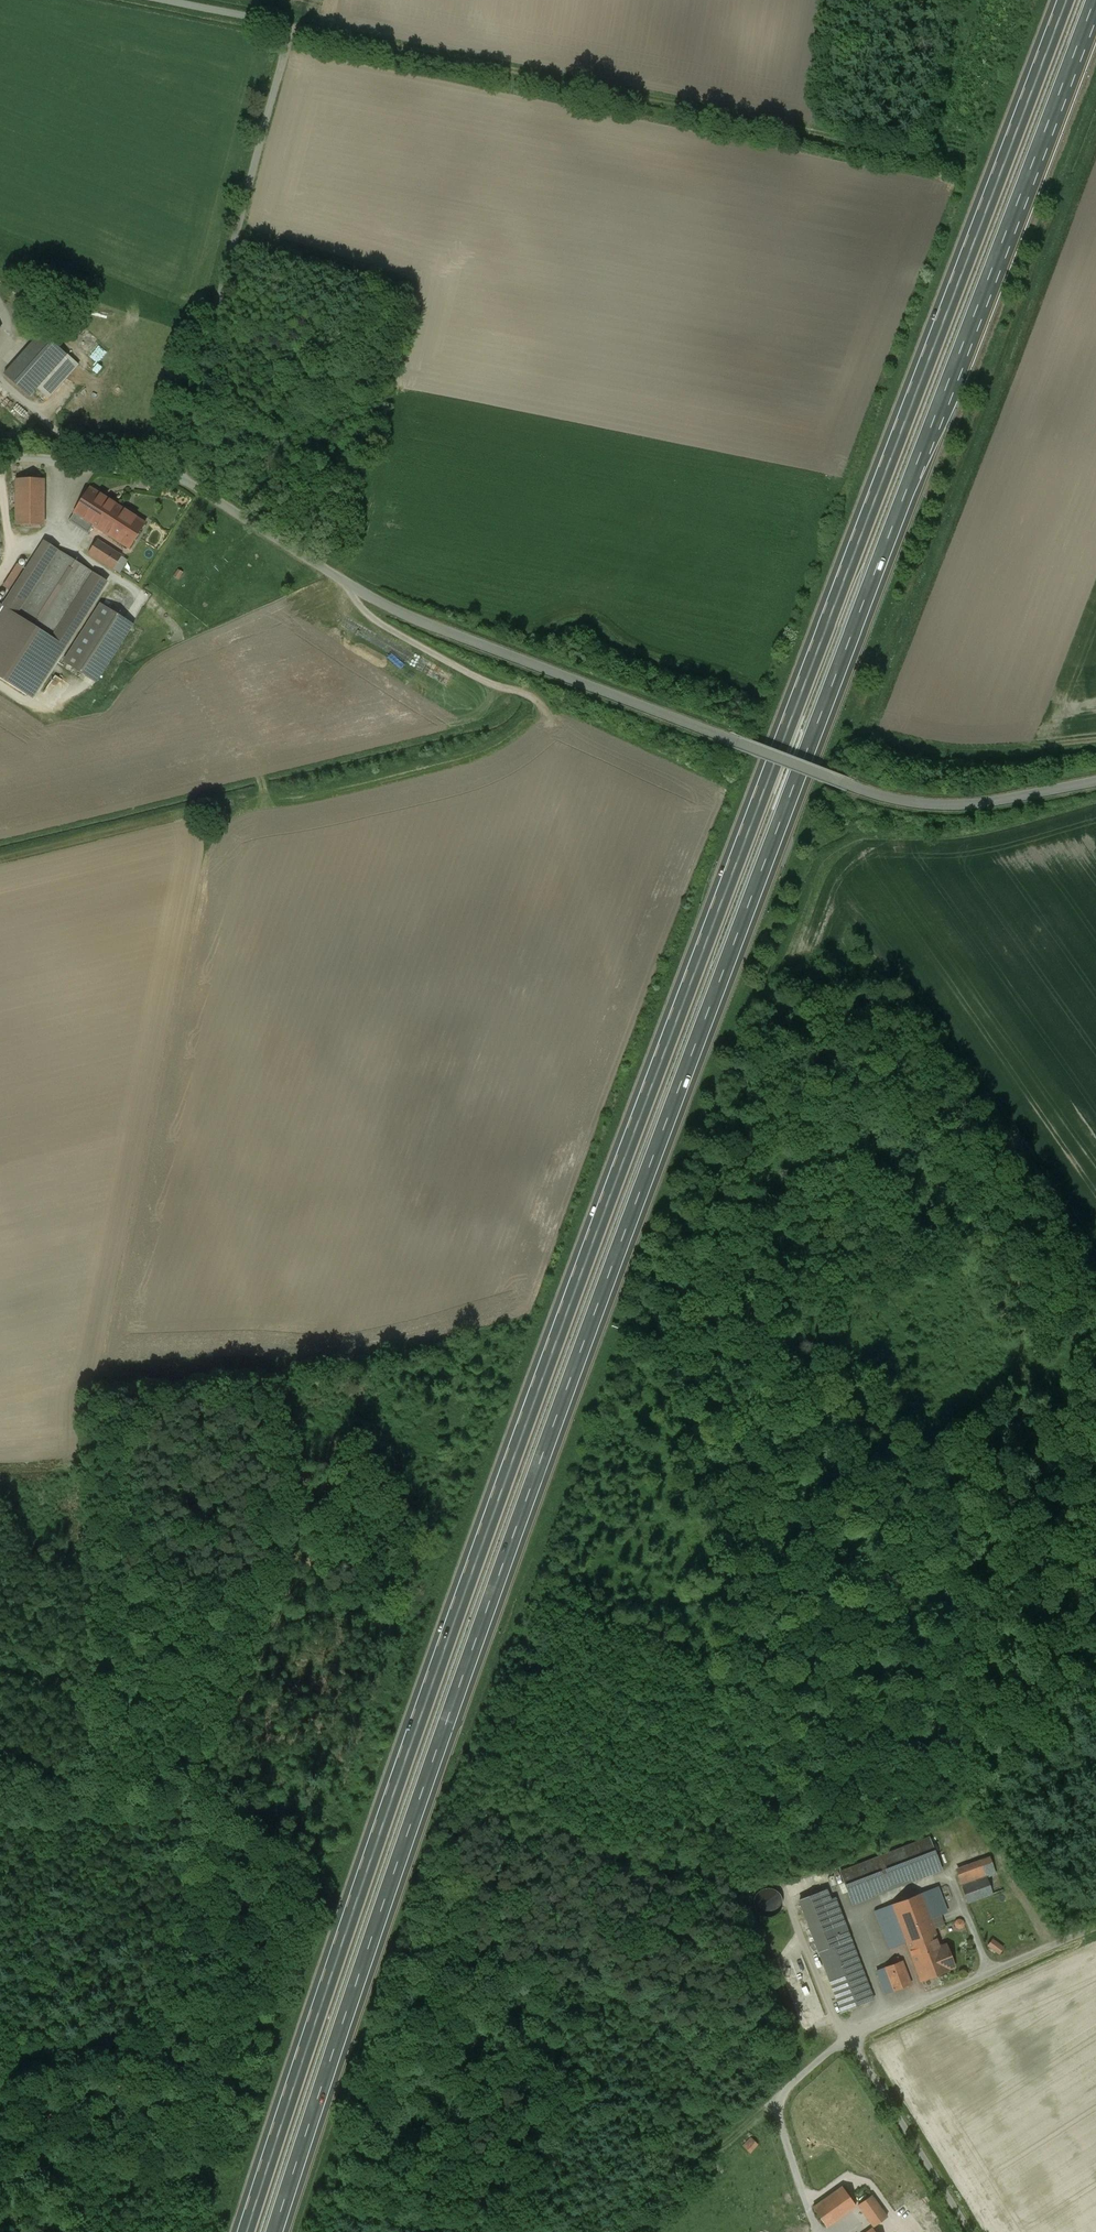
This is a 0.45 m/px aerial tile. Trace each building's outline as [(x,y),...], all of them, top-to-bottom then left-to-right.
[(36,295),(21,285),(15,294),(29,304),(36,295)] [(29,398),(67,355),(42,332),(3,375),(29,398)] [(44,529),(44,479),(17,479),(17,526),(31,526),(31,529),(44,529)] [(96,527),(109,535),(125,510),(91,488),(66,527),(85,540),(91,529),(94,531),(96,527)] [(146,524),(125,510),(109,535),(131,549),(146,524)] [(121,556),(96,540),(88,553),(113,570),(121,556)] [(109,582),(44,541),(26,569),(17,564),(3,586),(11,592),(2,606),(0,610),(0,678),(33,700),(109,582)] [(179,569),(174,576),(179,580),(184,573),(179,569)] [(96,683),(133,625),(101,604),(64,662),(96,683)] [(365,636),(426,666),(431,654),(370,624),(365,636)] [(930,1838),(841,1872),(853,1904),(942,1870),(930,1838)] [(997,1873),(992,1862),(957,1875),(968,1903),(993,1894),(987,1877),(997,1873)] [(948,1969),(954,1967),(950,1955),(944,1956),(930,1919),(947,1912),(938,1887),(876,1911),(890,1949),(903,1944),(901,1939),(905,1938),(922,1982),(923,1981),(921,1977),(929,1974),(930,1978),(932,1978),(931,1976),(938,1974),(939,1975),(941,1974),(940,1973),(949,1970),(948,1969)] [(777,1891),(771,1888),(765,1889),(759,1892),(755,1897),(753,1904),(755,1910),(759,1915),(766,1918),(772,1917),(778,1914),(782,1909),(783,1902),(782,1896),(777,1891)] [(835,1934),(820,1893),(799,1900),(841,2011),(874,1999),(848,1930),(835,1934)] [(1005,1953),(1009,1945),(995,1938),(991,1946),(1005,1953)] [(903,1962),(878,1972),(886,1993),(911,1984),(903,1962)] [(744,2145),(753,2153),(762,2143),(753,2135),(744,2145)] [(842,2187),(813,2208),(826,2227),(856,2206),(842,2187)] [(871,2195),(858,2205),(874,2227),(888,2217),(871,2195)]
